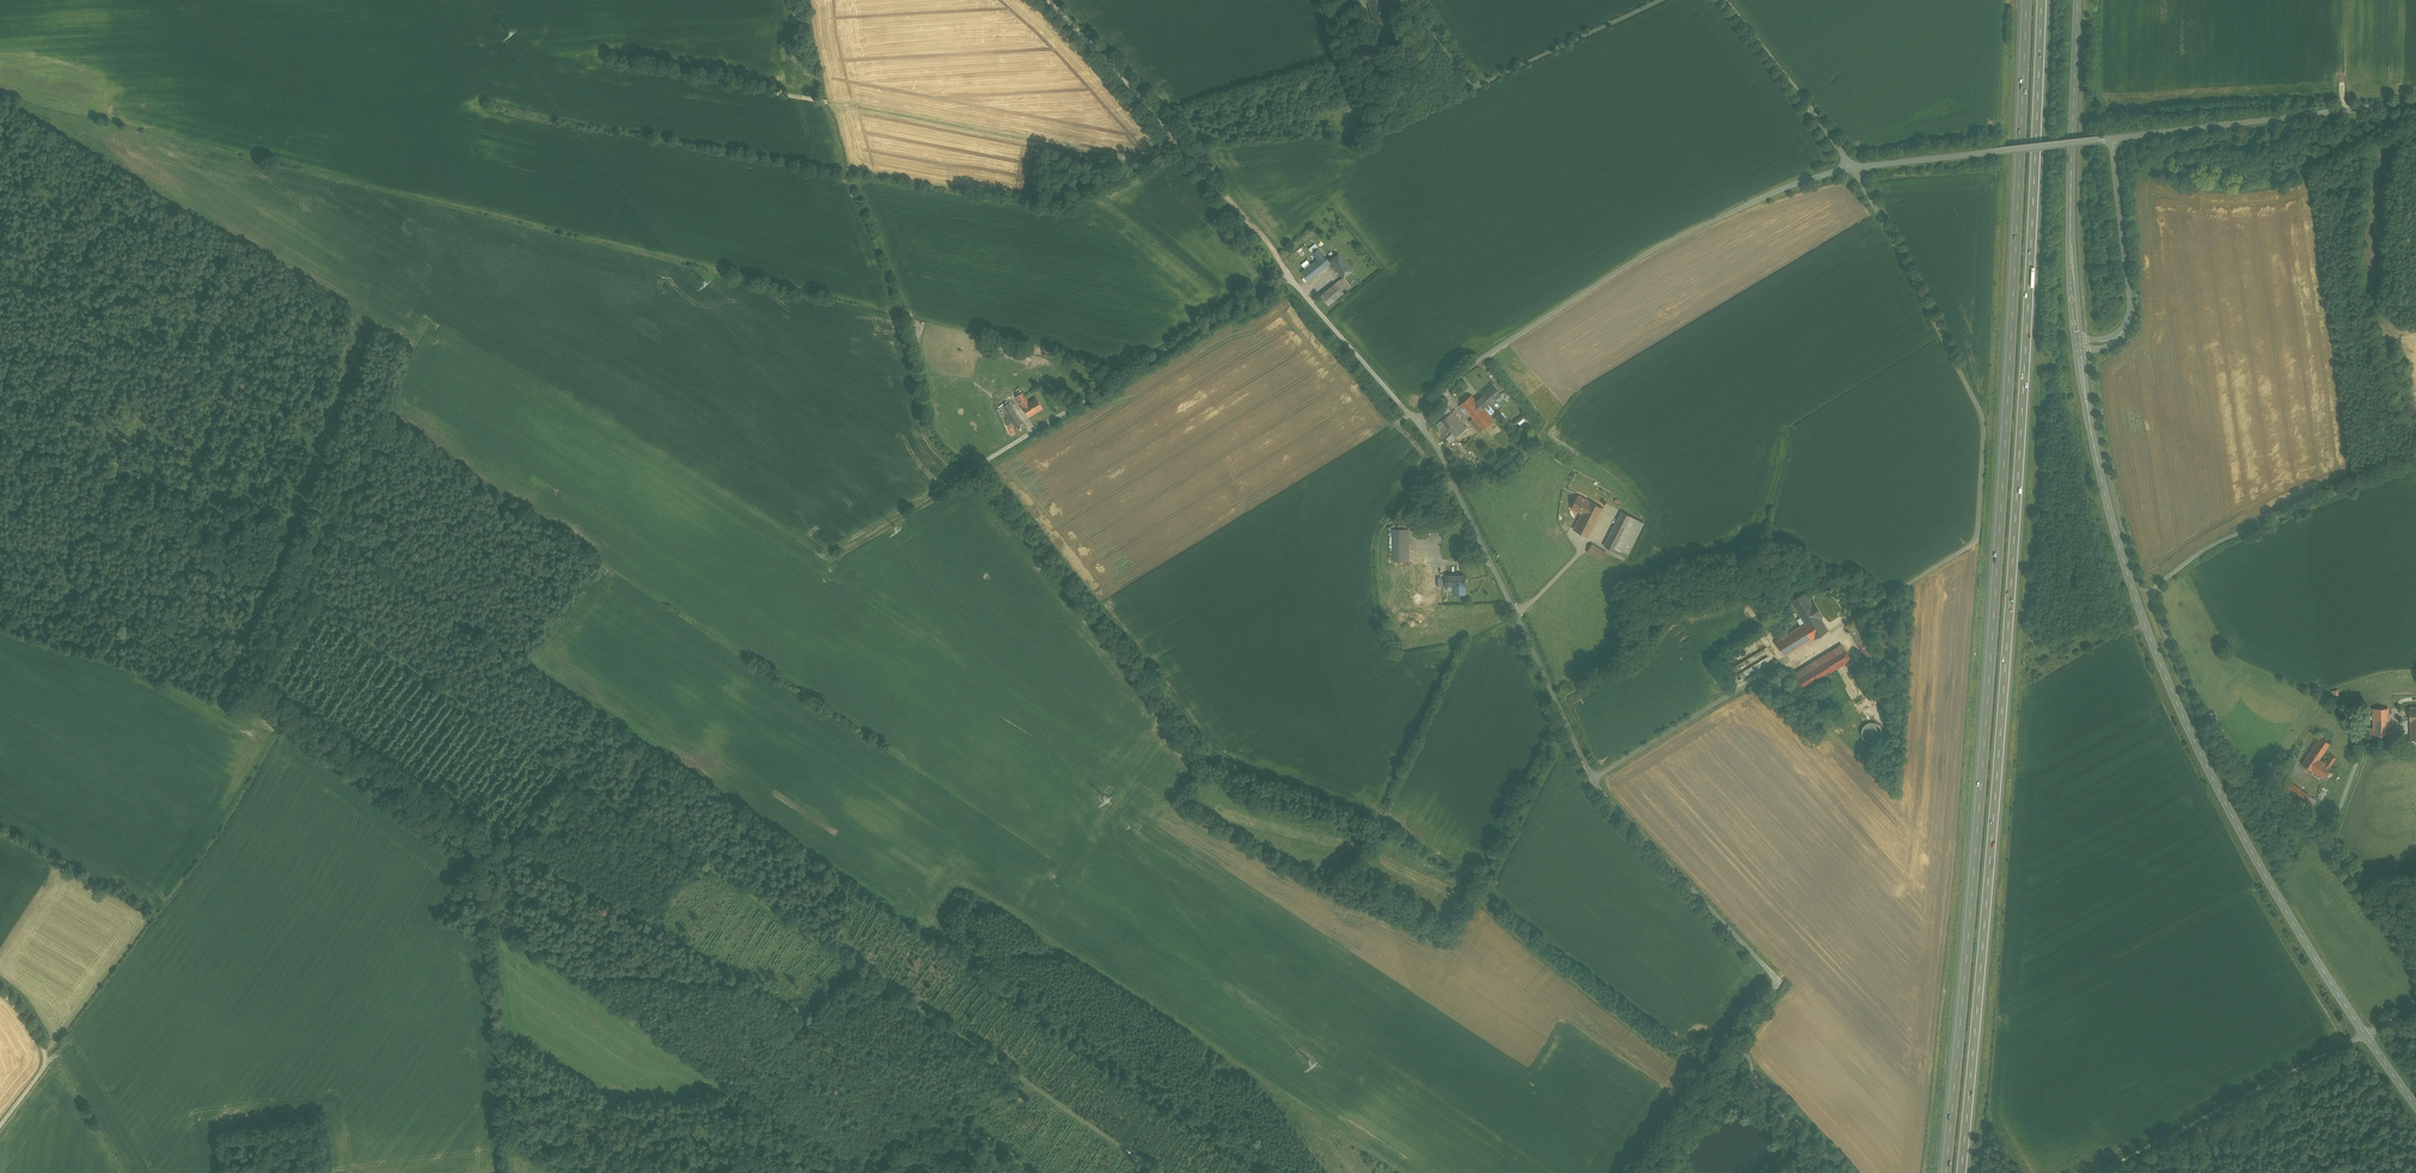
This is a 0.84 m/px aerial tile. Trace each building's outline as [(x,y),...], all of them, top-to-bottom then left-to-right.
[(1368,1),(1375,22),(1389,17),(1383,0),(1368,0),(1368,1)] [(1318,259),(1302,272),(1309,280),(1331,263),(1329,261),(1319,248),(1313,253),(1318,259)] [(1344,260),(1340,263),(1335,257),(1329,261),(1331,263),(1332,262),(1335,267),(1343,277),(1352,270),(1344,260)] [(1348,289),(1340,280),(1336,283),(1343,293),(1348,289)] [(1336,283),(1321,295),(1328,305),(1343,293),(1336,283)] [(1007,343),(997,340),(995,352),(1004,354),(1007,343)] [(1494,385),(1483,395),(1483,396),(1477,401),(1482,406),(1488,401),(1490,404),(1502,394),(1494,385)] [(1028,402),(1022,392),(1016,396),(1023,406),(1028,403),(1028,402)] [(1477,401),(1472,395),(1461,404),(1483,429),(1494,420),(1477,401)] [(1043,408),(1037,398),(1028,403),(1023,406),(1022,406),(1029,416),(1043,408)] [(1021,422),(1009,402),(997,410),(999,413),(1006,409),(1016,426),(1021,422)] [(1467,428),(1452,412),(1442,420),(1457,437),(1467,428)] [(1446,438),(1450,443),(1456,438),(1452,433),(1446,438)] [(1579,495),(1572,508),(1582,513),(1589,500),(1579,495)] [(1604,508),(1589,500),(1582,513),(1574,529),(1577,531),(1589,537),(1604,508)] [(1614,527),(1605,546),(1626,557),(1644,523),(1622,511),(1615,524),(1614,527)] [(1409,523),(1391,523),(1392,562),(1409,561),(1409,523)] [(1607,554),(1592,544),(1587,551),(1603,561),(1607,554)] [(1428,567),(1410,567),(1410,583),(1424,583),(1425,604),(1439,604),(1438,577),(1438,566),(1428,567)] [(1465,575),(1456,575),(1446,575),(1446,577),(1438,577),(1439,586),(1455,586),(1455,594),(1466,593),(1465,574),(1465,575)] [(1411,592),(1404,593),(1401,593),(1401,609),(1406,609),(1411,608),(1411,592)] [(1812,604),(1805,592),(1792,600),(1804,621),(1803,622),(1804,624),(1819,615),(1812,605),(1813,604),(1812,604)] [(1745,595),(1731,598),(1733,604),(1747,601),(1745,595)] [(1804,624),(1776,641),(1785,656),(1815,638),(1815,639),(1828,631),(1820,617),(1821,617),(1820,616),(1819,616),(1819,615),(1804,624)] [(1870,639),(1859,620),(1848,627),(1860,645),(1870,639)] [(1842,644),(1794,674),(1804,689),(1836,670),(1846,664),(1852,660),(1842,644)] [(1864,694),(1846,664),(1836,670),(1846,686),(1843,687),(1852,702),(1864,694)] [(2387,708),(2374,708),(2374,728),(2370,728),(2370,736),(2382,736),(2383,736),(2390,736),(2389,727),(2387,727),(2387,708)] [(2321,737),(2310,752),(2319,759),(2330,744),(2321,737)] [(2319,759),(2310,752),(2302,764),(2322,778),(2336,758),(2331,754),(2325,763),(2319,759)] [(2313,798),(2289,782),(2283,791),(2306,807),(2313,798)]
